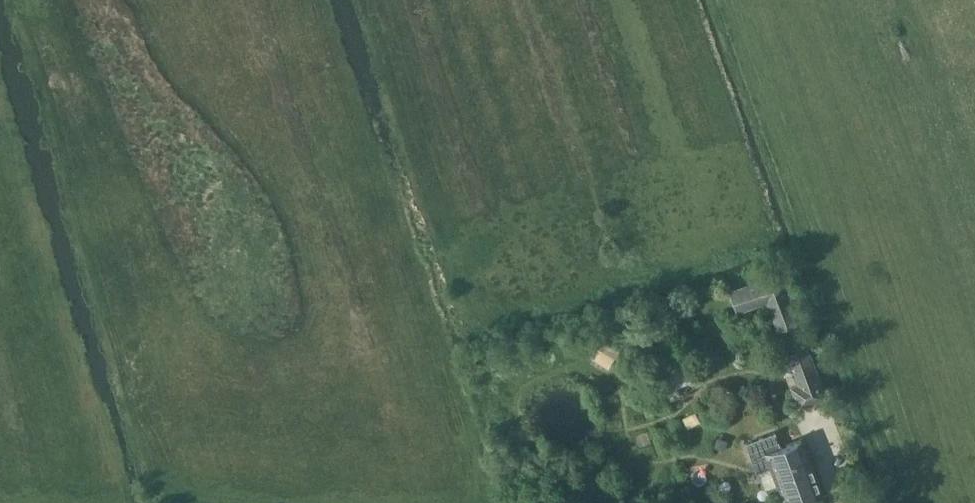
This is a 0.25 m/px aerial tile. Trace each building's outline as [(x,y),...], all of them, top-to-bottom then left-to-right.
[(739,310),(770,299),(781,328),(800,321),(782,272),(731,290),(739,310)] [(597,346),(590,357),(609,368),(615,357),(597,346)] [(827,396),(809,348),(789,356),(799,384),(792,386),(800,406),(827,396)] [(695,363),(664,376),(669,389),(679,386),(701,377),(695,363)] [(770,466),(783,502),(793,502),(821,493),(802,440),(782,447),(776,432),(747,442),(758,471),(770,466)]
